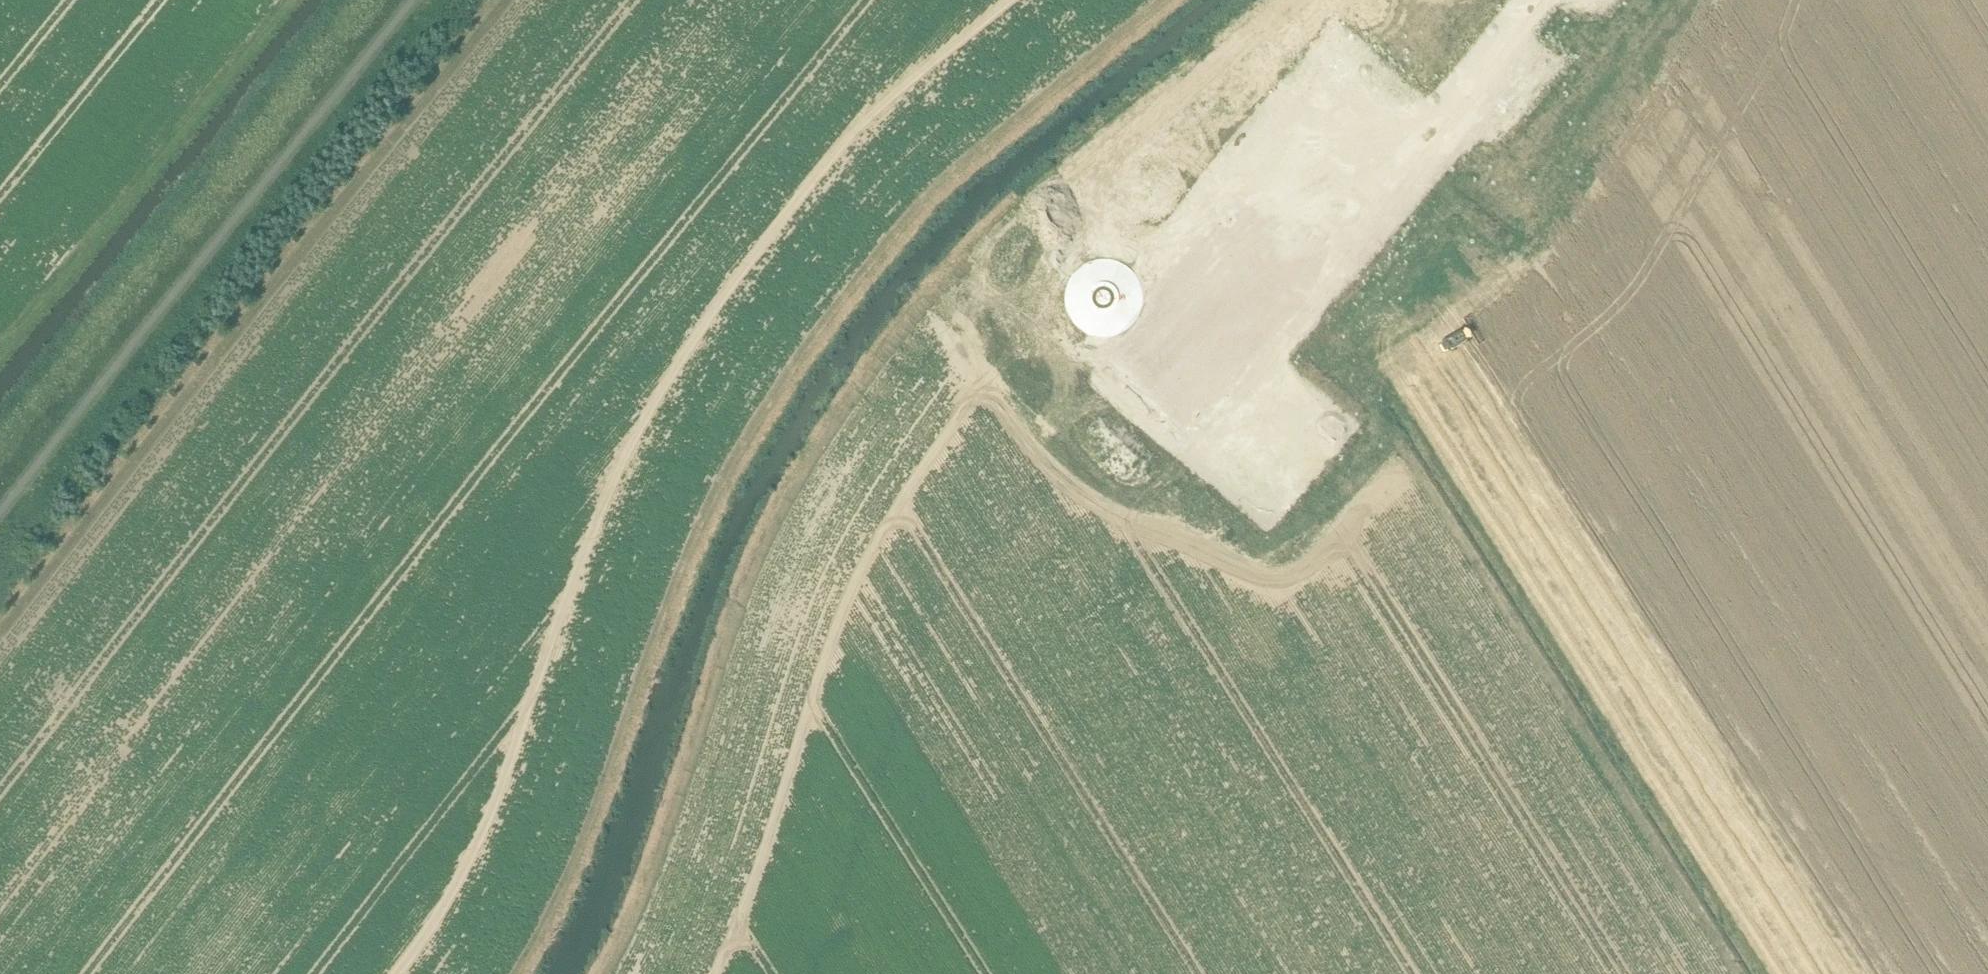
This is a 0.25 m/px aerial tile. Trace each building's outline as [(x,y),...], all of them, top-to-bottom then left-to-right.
[(1089,293),(1089,298),(1089,303),(1092,307),(1095,310),(1099,313),(1104,313),(1109,313),(1113,310),(1116,307),(1119,303),(1119,298),(1119,293),(1116,289),(1113,286),(1109,283),(1104,283),(1099,283),(1095,286),(1092,289),(1089,293)]
